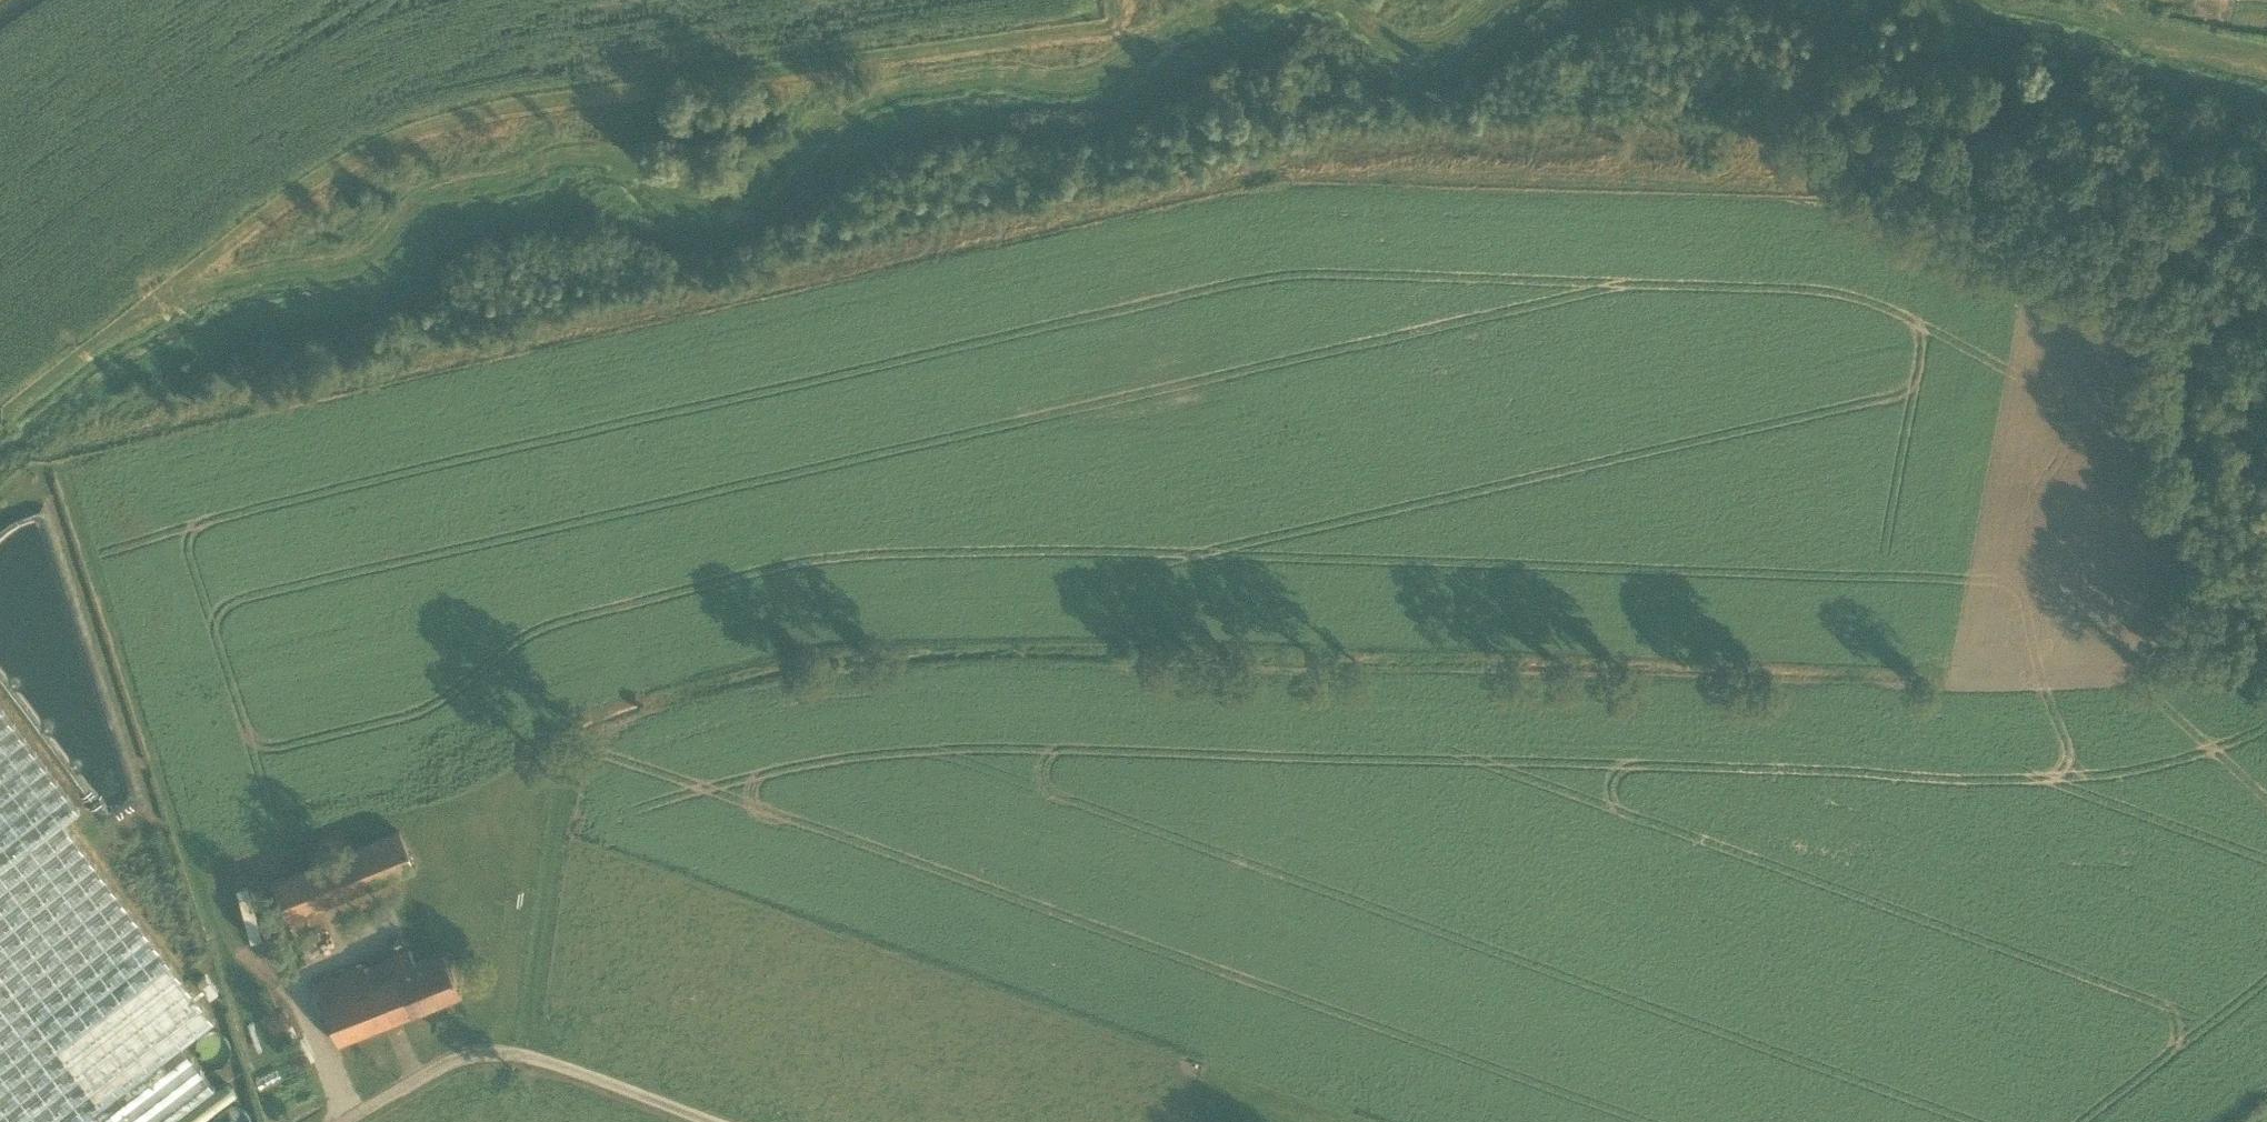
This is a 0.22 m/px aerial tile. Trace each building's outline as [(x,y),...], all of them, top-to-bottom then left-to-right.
[(214,1086),(182,1044),(213,1020),(62,821),(80,809),(0,705),(0,1121),(166,1121),(214,1086)] [(288,919),(300,914),(414,868),(408,851),(399,830),(274,881),(288,919)] [(461,992),(447,959),(444,951),(406,967),(405,965),(370,979),(364,964),(314,984),(338,1042),(461,992)]
